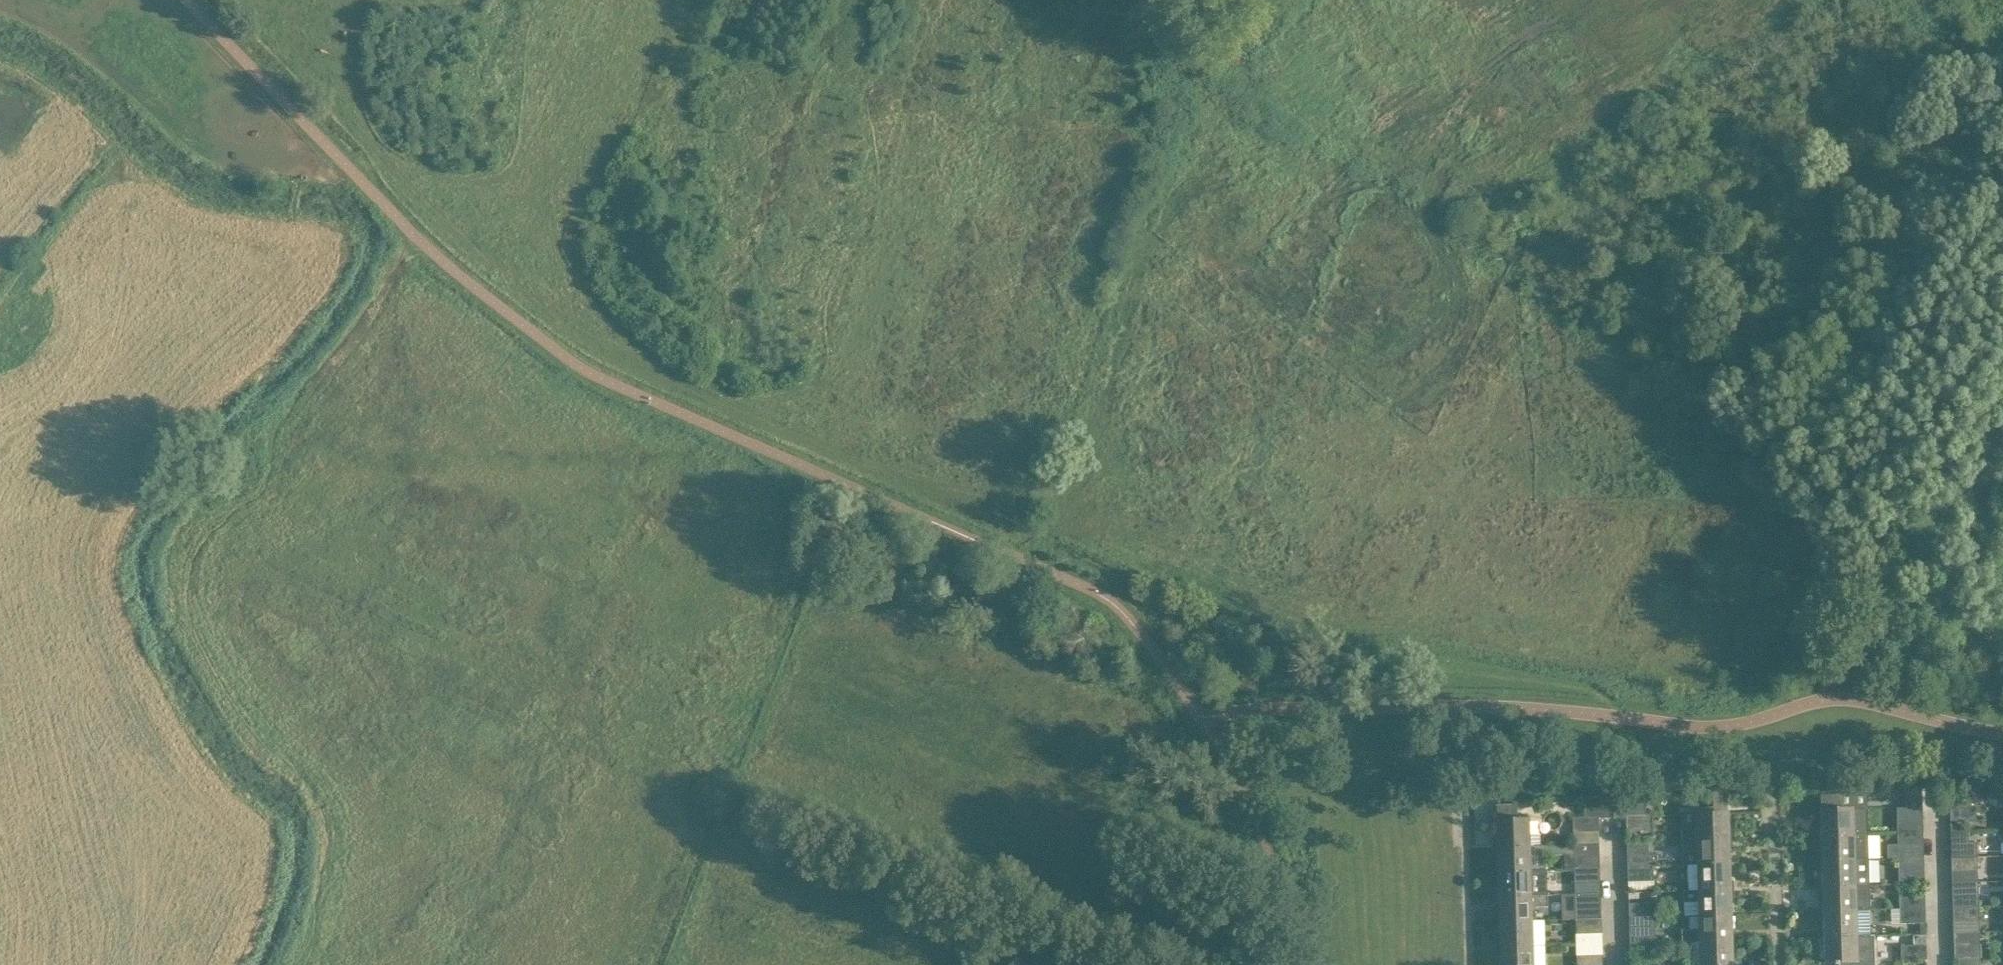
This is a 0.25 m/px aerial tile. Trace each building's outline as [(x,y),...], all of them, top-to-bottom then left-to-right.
[(1598,832),(1598,818),(1610,817),(1610,796),(1584,797),(1584,818),(1573,818),(1573,832),(1573,844),(1599,843),(1598,832)] [(1645,816),(1645,796),(1613,797),(1614,817),(1627,816),(1627,831),(1651,830),(1651,815),(1645,816)] [(1867,834),(1866,809),(1840,810),(1840,796),(1822,796),(1822,810),(1820,810),(1821,836),(1854,835),(1867,834)] [(1497,846),(1530,845),(1529,819),(1517,820),(1517,806),(1498,806),(1498,820),(1497,820),(1497,846)] [(1975,806),(1949,806),(1950,821),(1975,820),(1975,806)] [(1922,822),(1921,807),(1896,808),(1897,834),(1922,833),(1922,822)] [(1729,839),(1728,813),(1696,814),(1697,830),(1681,830),(1681,841),(1729,839)] [(1867,859),(1867,834),(1854,835),(1821,836),(1822,861),(1867,859)] [(1730,864),(1729,839),(1681,841),(1682,851),(1697,851),(1697,865),(1730,864)] [(1975,842),(1950,843),(1951,857),(1976,856),(1975,842)] [(1574,869),(1599,868),(1599,843),(1573,844),(1574,869)] [(1531,870),(1530,845),(1497,846),(1498,871),(1531,870)] [(1923,858),(1922,845),(1897,846),(1897,859),(1923,858)] [(1653,867),(1653,852),(1627,853),(1628,867),(1653,867)] [(1976,882),(1976,856),(1951,857),(1951,883),(1953,882),(1976,882)] [(1923,883),(1923,858),(1897,859),(1898,873),(1906,873),(1907,884),(1923,883)] [(1868,885),(1867,859),(1822,861),(1823,886),(1868,885)] [(1731,890),(1730,864),(1697,865),(1688,865),(1688,890),(1688,891),(1731,890)] [(1654,881),(1653,867),(1628,867),(1628,882),(1654,881)] [(1600,883),(1599,868),(1574,869),(1575,884),(1600,883)] [(1531,870),(1498,871),(1499,897),(1539,895),(1539,870),(1531,870)] [(1977,906),(1977,893),(1976,882),(1951,883),(1952,907),(1977,906)] [(1869,909),(1868,885),(1823,886),(1824,911),(1869,909)] [(1732,915),(1731,890),(1688,891),(1688,890),(1683,891),(1683,903),(1699,903),(1699,915),(1699,916),(1732,915)] [(1576,919),(1601,919),(1600,894),(1584,894),(1575,894),(1576,919)] [(1547,906),(1546,895),(1539,895),(1499,897),(1500,922),(1532,921),(1532,907),(1547,906)] [(1924,908),(1924,895),(1899,895),(1899,909),(1924,908)] [(1654,903),(1629,904),(1629,918),(1655,917),(1654,903)] [(1978,919),(1977,906),(1952,907),(1953,920),(1978,919)] [(1924,908),(1899,909),(1899,924),(1924,924),(1924,908)] [(1870,936),(1869,909),(1824,911),(1824,936),(1865,935),(1865,936),(1870,936)] [(1733,940),(1732,915),(1699,916),(1700,930),(1681,930),(1681,941),(1700,941),(1733,940)] [(1655,917),(1629,918),(1630,932),(1654,932),(1655,931),(1655,917)] [(1601,933),(1601,919),(1576,919),(1576,934),(1577,944),(1602,944),(1601,933)] [(1533,946),(1532,921),(1500,922),(1501,947),(1533,946)] [(1979,958),(1979,944),(1978,932),(1953,932),(1954,945),(1955,959),(1979,958)] [(1825,963),(1836,962),(1836,964),(1840,964),(1875,964),(1874,935),(1865,936),(1865,935),(1824,936),(1825,963)] [(1733,940),(1700,941),(1701,964),(1733,964),(1733,940)] [(1577,944),(1578,964),(1602,964),(1602,944),(1577,944)] [(1533,946),(1501,947),(1501,964),(1533,964),(1533,946)] [(1926,946),(1900,946),(1901,961),(1926,960),(1926,946)] [(1656,954),(1631,954),(1631,964),(1657,964),(1656,954)]
